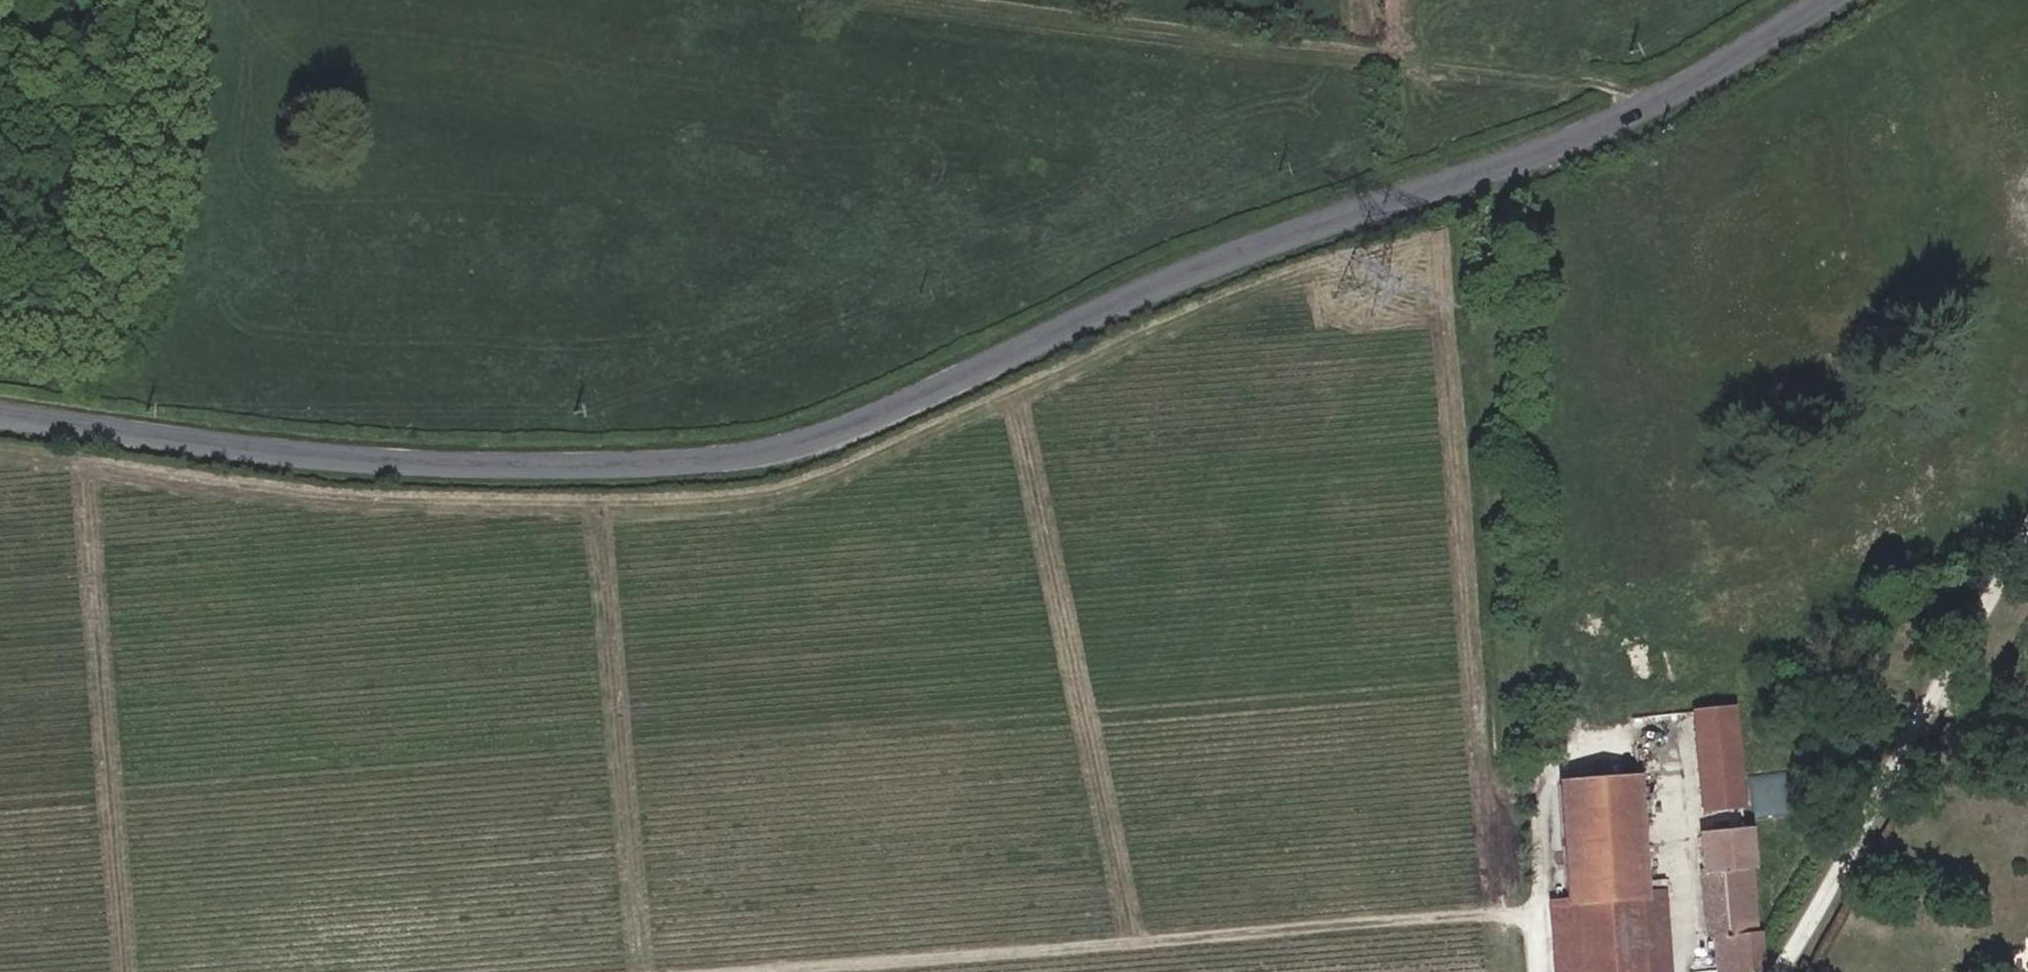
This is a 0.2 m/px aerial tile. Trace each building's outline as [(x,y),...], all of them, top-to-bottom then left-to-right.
[(1734,702),(1691,706),(1701,803),(1744,799),(1734,702)] [(1558,971),(1647,971),(1640,888),(1645,888),(1635,771),(1558,777),(1568,894),(1552,896),(1558,971)] [(1744,826),(1699,830),(1702,864),(1726,861),(1732,916),(1714,918),(1715,927),(1718,966),(1759,962),(1744,826)] [(1702,864),(1700,864),(1707,928),(1715,927),(1714,918),(1732,916),(1726,861),(1702,864)] [(1647,971),(1672,971),(1665,886),(1645,888),(1640,888),(1647,971)]
